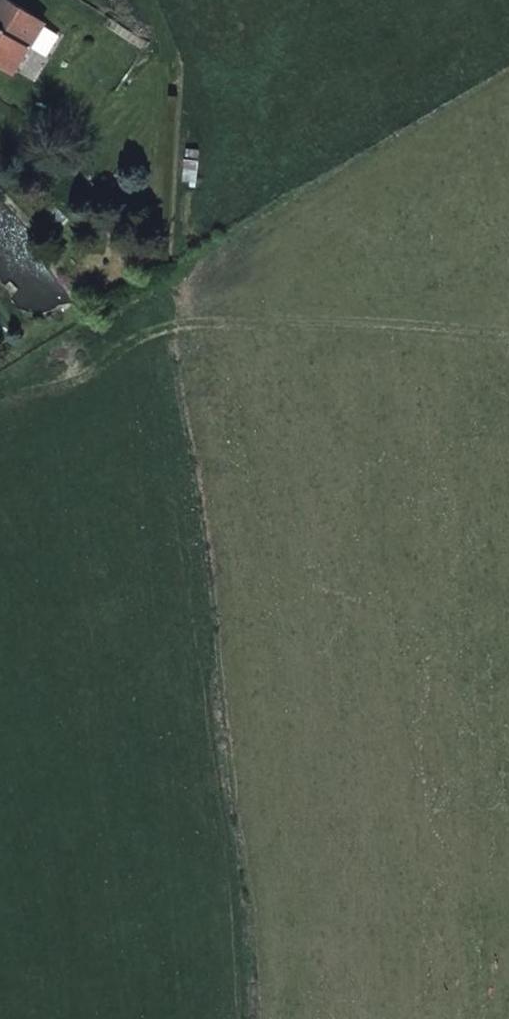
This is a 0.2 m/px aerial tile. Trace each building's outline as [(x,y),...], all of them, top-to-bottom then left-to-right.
[(22,69),(48,21),(8,0),(0,0),(0,57),(22,69)]
